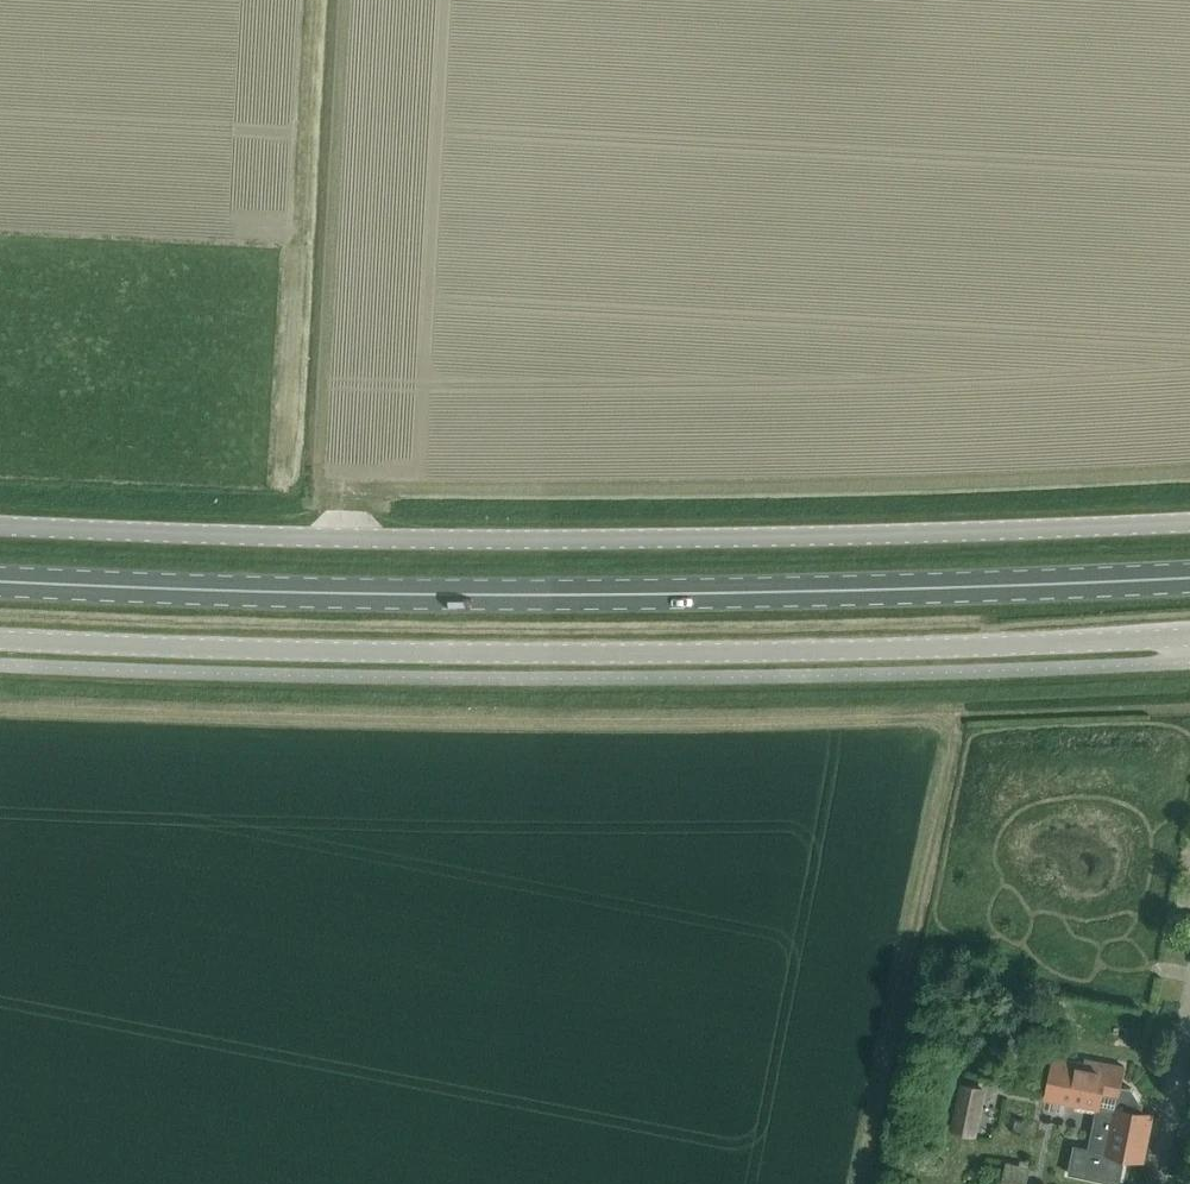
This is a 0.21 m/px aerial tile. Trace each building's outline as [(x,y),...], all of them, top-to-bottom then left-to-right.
[(1079,1109),(1092,1111),(1085,1143),(1143,1155),(1151,1114),(1137,1111),(1139,1102),(1138,1102),(1127,1087),(1121,1086),(1125,1067),(1086,1059),(1085,1063),(1055,1057),(1056,1055),(1054,1055),(1045,1098),(1047,1099),(1047,1097),(1080,1104),(1079,1109)] [(982,1087),(961,1083),(950,1135),(971,1139),(982,1087)]
